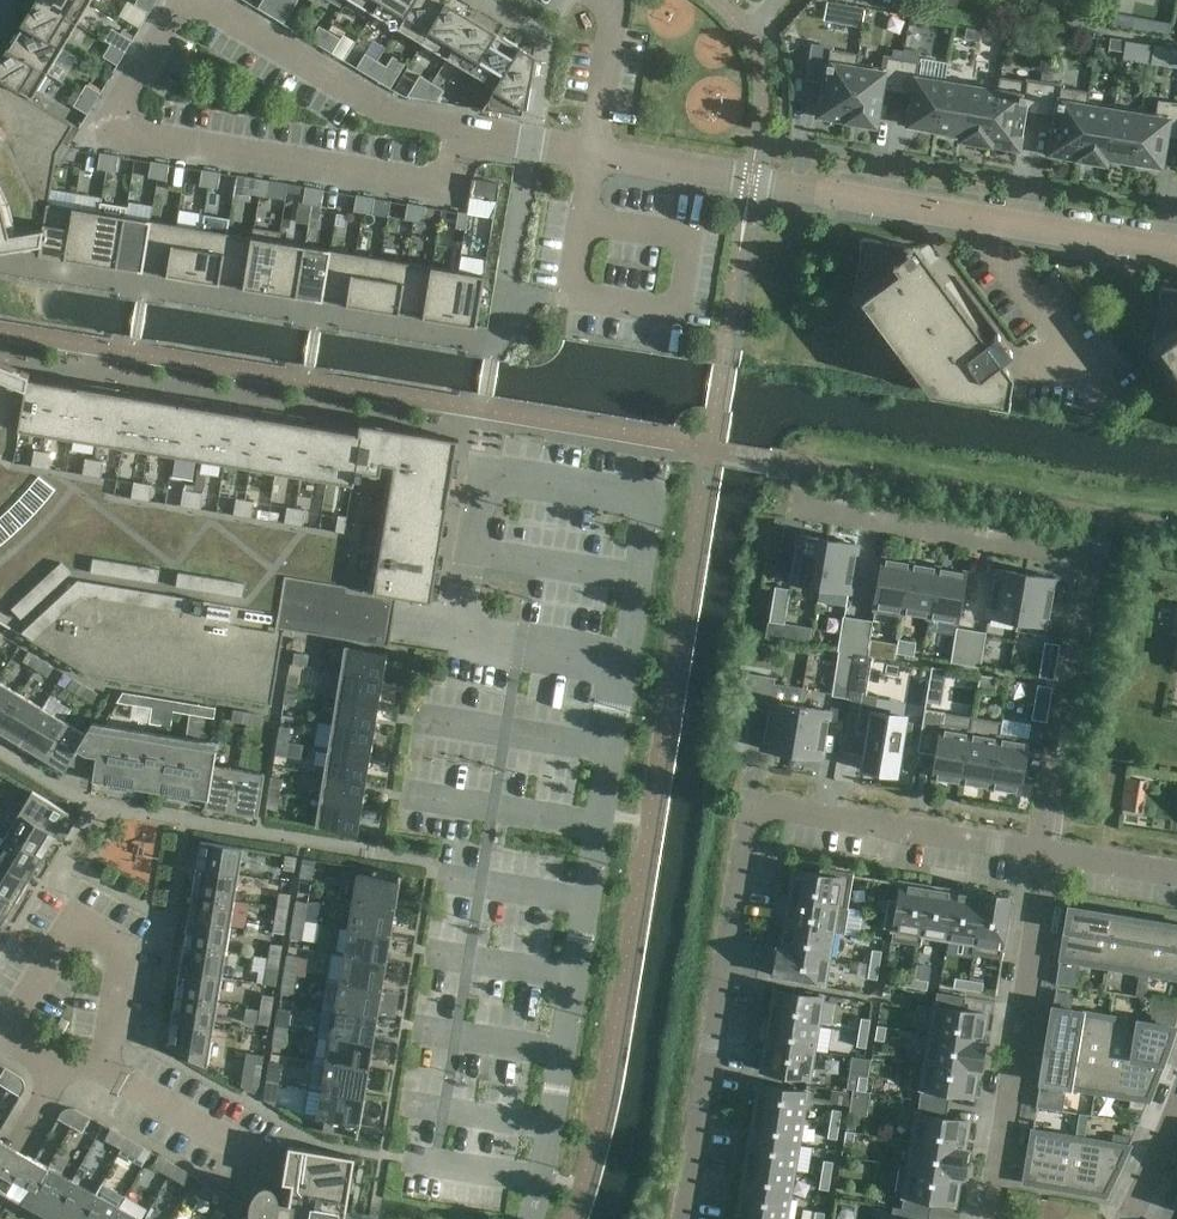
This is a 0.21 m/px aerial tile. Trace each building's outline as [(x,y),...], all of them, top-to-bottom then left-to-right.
[(78,23),(39,0),(24,24),(63,48),(78,23)] [(92,0),(39,0),(78,23),(92,0)] [(150,0),(137,0),(135,4),(150,12),(155,3),(150,0)] [(281,0),(263,0),(258,8),(271,16),(281,0)] [(271,16),(284,23),(298,0),(281,0),(271,16)] [(374,13),(382,0),(352,0),(374,13)] [(399,28),(416,0),(382,0),(374,13),(399,28)] [(423,43),(447,4),(440,0),(416,0),(399,28),(423,43)] [(957,9),(959,0),(937,0),(936,5),(957,9)] [(423,43),(448,58),(471,19),(447,4),(423,43)] [(448,58),(472,73),(496,34),(471,19),(448,58)] [(48,73),(63,48),(24,24),(9,49),(48,73)] [(322,46),(330,32),(319,26),(311,40),(322,46)] [(113,27),(105,40),(126,52),(133,40),(113,27)] [(979,43),(981,31),(967,28),(964,40),(979,43)] [(981,31),(979,43),(993,46),(995,34),(981,31)] [(1064,45),(1066,32),(1055,31),(1053,43),(1064,45)] [(330,32),(322,46),(333,53),(341,39),(330,32)] [(520,48),(496,34),(472,73),(496,87),(497,88),(520,48)] [(1123,52),(1125,40),(1111,38),(1109,50),(1123,52)] [(105,40),(111,44),(104,56),(118,65),(126,52),(105,40)] [(1125,40),(1123,52),(1137,55),(1139,43),(1125,40)] [(1136,69),(1163,74),(1164,69),(1176,71),(1176,48),(1141,42),(1136,69)] [(848,122),(859,54),(832,50),(832,48),(813,45),(807,79),(825,82),(819,116),(846,120),(846,121),(848,122)] [(534,57),(520,48),(497,88),(496,87),(483,109),(524,115),(534,57)] [(9,49),(0,65),(0,78),(33,98),(48,73),(9,49)] [(369,75),(378,61),(365,54),(357,67),(369,75)] [(859,54),(848,122),(875,126),(881,91),(897,94),(903,60),(885,57),(883,68),(858,64),(859,54)] [(378,61),(369,75),(391,88),(404,63),(393,57),(387,67),(378,61)] [(903,60),(897,94),(913,96),(909,125),(919,127),(918,130),(935,133),(936,130),(937,130),(945,79),(919,74),(920,63),(903,60)] [(131,97),(147,108),(163,84),(147,73),(131,97)] [(423,98),(433,82),(420,75),(408,96),(423,98)] [(972,83),(963,141),(989,145),(1000,77),(999,77),(998,87),(972,83)] [(1000,77),(989,145),(990,145),(991,144),(1018,148),(1023,114),(1039,117),(1045,83),(1027,80),(1027,82),(1000,77)] [(56,164),(58,152),(63,142),(75,124),(0,79),(0,249),(42,242),(43,242),(49,203),(56,164)] [(945,79),(937,130),(946,131),(945,135),(962,138),(961,140),(963,141),(972,83),(945,79)] [(433,82),(423,98),(438,101),(445,90),(433,82)] [(81,93),(96,101),(102,92),(87,83),(81,93)] [(1078,159),(1089,92),(1063,88),(1063,86),(1045,83),(1039,117),(1056,120),(1050,154),(1077,158),(1077,159),(1078,159)] [(1089,92),(1078,159),(1104,164),(1114,106),(1088,102),(1090,92),(1089,92)] [(96,101),(81,93),(74,105),(88,114),(96,101)] [(1159,103),(1158,114),(1141,111),(1132,162),(1133,162),(1133,166),(1150,168),(1151,165),(1161,166),(1166,138),(1176,140),(1176,105),(1159,103)] [(1132,162),(1141,111),(1114,106),(1104,164),(1106,164),(1106,161),(1123,164),(1123,160),(1132,162)] [(56,164),(61,165),(72,147),(63,142),(58,152),(56,164)] [(98,169),(107,170),(110,154),(101,152),(98,169)] [(107,170),(116,172),(119,155),(110,154),(107,170)] [(149,177),(158,179),(161,162),(152,160),(149,177)] [(158,179),(167,180),(170,163),(161,162),(158,179)] [(200,185),(209,187),(212,170),(203,169),(200,185)] [(209,187),(218,188),(221,172),(212,170),(209,187)] [(251,194),(260,195),(263,179),(254,177),(251,194)] [(471,196),(497,201),(500,183),(474,178),(471,196)] [(260,195),(270,197),(272,180),(263,179),(260,195)] [(303,202),(313,204),(315,187),(306,186),(303,202)] [(313,204),(322,205),(324,189),(315,187),(313,204)] [(354,211),(364,212),(366,196),(357,194),(354,211)] [(364,212),(373,214),(376,197),(366,196),(364,212)] [(92,263),(118,267),(126,216),(127,216),(128,206),(101,202),(99,211),(100,211),(92,263)] [(405,219),(415,220),(417,204),(408,202),(405,219)] [(562,203),(544,202),(543,237),(562,237),(562,203)] [(65,258),(66,258),(75,207),(49,203),(43,242),(42,242),(40,253),(65,258)] [(415,220),(424,222),(427,205),(417,204),(415,220)] [(66,258),(92,263),(100,211),(99,211),(75,207),(66,258)] [(456,227),(466,229),(468,212),(459,211),(456,227)] [(118,266),(143,270),(151,220),(127,216),(126,216),(118,267),(118,266)] [(168,275),(169,275),(177,224),(151,220),(143,270),(168,274),(168,275)] [(169,275),(194,279),(202,228),(177,224),(169,275)] [(245,288),(271,292),(280,241),(282,231),(254,227),(252,236),(254,237),(245,288)] [(194,279),(220,284),(228,232),(202,228),(194,279)] [(244,288),(245,288),(254,237),(252,236),(228,232),(220,284),(221,283),(244,287),(244,288)] [(916,374),(927,390),(931,394),(1008,407),(1009,401),(1013,377),(1002,362),(1013,354),(998,334),(987,342),(945,285),(917,248),(862,239),(852,302),(909,379),(916,374)] [(271,292),(297,296),(306,245),(280,241),(271,292)] [(298,296),(323,300),(331,249),(306,245),(297,296),(298,296)] [(347,305),(348,305),(357,253),(331,249),(323,300),(347,304),(347,305)] [(348,305),(374,309),(382,258),(357,253),(348,305)] [(555,284),(555,253),(542,254),(543,284),(555,284)] [(374,309),(399,313),(408,262),(382,258),(374,309)] [(425,317),(433,266),(408,262),(399,313),(400,313),(424,317),(425,317)] [(450,321),(459,270),(433,266),(425,317),(450,321)] [(450,321),(477,326),(485,275),(459,270),(450,321)] [(1162,287),(1151,351),(1176,385),(1176,290),(1162,287)] [(31,372),(0,360),(0,620),(90,675),(272,704),(285,628),(390,645),(398,595),(432,600),(448,506),(459,439),(361,423),(359,432),(338,429),(334,428),(313,425),(313,424),(258,415),(257,416),(236,412),(236,411),(181,402),(181,403),(159,400),(159,399),(134,395),(106,390),(79,386),(30,378),(31,372)] [(820,587),(829,536),(828,536),(827,539),(799,535),(790,582),(820,587)] [(849,592),(857,545),(829,540),(830,536),(829,536),(820,587),(849,592)] [(903,617),(912,564),(883,559),(873,612),(903,617)] [(929,616),(937,568),(912,564),(903,617),(904,617),(905,612),(929,616)] [(958,621),(967,573),(937,568),(929,616),(958,621)] [(1018,622),(1026,570),(1025,570),(1025,574),(997,569),(988,616),(1018,622)] [(1045,636),(1055,579),(1027,574),(1027,570),(1026,570),(1018,622),(1016,631),(1045,636)] [(785,624),(790,589),(775,587),(769,622),(785,624)] [(852,654),(858,619),(843,616),(838,651),(839,651),(852,654)] [(870,639),(873,621),(858,619),(852,654),(854,654),(868,656),(870,639)] [(966,665),(972,630),(957,627),(951,663),(966,665)] [(981,668),(987,633),(972,630),(966,665),(981,668)] [(895,661),(896,654),(898,643),(870,639),(868,656),(895,661)] [(914,657),(917,642),(899,639),(898,643),(896,654),(914,657)] [(1054,680),(1060,645),(1045,642),(1039,677),(1054,680)] [(341,672),(384,679),(388,652),(346,645),(341,672)] [(24,661),(36,668),(41,659),(29,651),(24,661)] [(852,654),(839,651),(834,686),(849,689),(854,654),(852,654)] [(309,655),(295,653),(293,664),(307,666),(309,655)] [(752,654),(751,685),(769,685),(770,654),(752,654)] [(54,666),(41,659),(36,668),(48,676),(54,666)] [(936,705),(940,667),(922,665),(918,703),(936,705)] [(384,679),(341,672),(337,697),(380,704),(384,679)] [(286,689),(297,691),(300,676),(289,674),(286,689)] [(996,692),(998,678),(980,675),(978,689),(996,692)] [(68,687),(80,695),(85,685),(73,678),(68,687)] [(65,771),(74,756),(85,763),(96,764),(93,779),(112,782),(113,776),(135,780),(134,786),(169,792),(170,785),(191,789),(190,795),(207,798),(205,807),(258,816),(265,773),(214,765),(217,749),(90,728),(86,733),(0,681),(0,732),(65,771)] [(1047,722),(1053,687),(1038,684),(1032,719),(1047,722)] [(98,693),(85,685),(80,695),(93,702),(98,693)] [(297,691),(286,689),(284,703),(295,705),(297,691)] [(122,702),(143,706),(145,695),(123,692),(122,702)] [(909,747),(913,723),(904,722),(905,716),(874,711),(877,697),(853,693),(845,741),(868,745),(863,770),(896,775),(901,746),(909,747)] [(161,724),(164,709),(165,699),(145,695),(143,706),(152,707),(149,723),(161,725),(161,724)] [(380,704),(337,697),(333,723),(376,730),(380,704)] [(173,711),(190,714),(192,703),(165,699),(164,709),(161,724),(171,725),(173,711)] [(771,701),(763,749),(791,754),(791,757),(792,757),(800,706),(771,701)] [(192,703),(190,714),(207,716),(215,718),(217,707),(192,703)] [(800,706),(792,757),(793,758),(793,754),(822,759),(830,711),(800,706)] [(933,777),(963,782),(973,717),(972,717),(970,728),(943,724),(945,712),(925,709),(918,751),(937,754),(933,777)] [(248,712),(234,710),(232,721),(247,723),(248,712)] [(261,725),(263,715),(248,712),(247,723),(261,725)] [(991,786),(1002,722),(973,717),(963,782),(991,786)] [(1020,791),(1029,738),(1001,733),(1003,722),(1002,722),(991,786),(1020,791)] [(376,730),(333,723),(329,748),(371,755),(376,730)] [(278,740),(289,741),(291,727),(281,726),(278,740)] [(289,741),(278,740),(276,754),(287,756),(289,741)] [(371,755),(329,748),(325,773),(367,780),(371,755)] [(367,780),(325,773),(320,799),(363,806),(367,780)] [(270,791),(281,792),(283,778),(272,777),(270,791)] [(20,813),(57,835),(70,813),(33,790),(20,813)] [(281,792),(270,791),(267,805),(278,807),(281,792)] [(359,832),(362,811),(363,806),(320,799),(316,826),(359,832)] [(6,836),(43,858),(57,835),(20,813),(6,836)] [(30,879),(43,858),(6,836),(0,845),(0,862),(30,879)] [(197,867),(239,874),(244,848),(201,840),(197,867)] [(284,869),(294,870),(297,856),(286,854),(284,869)] [(312,879),(316,860),(304,858),(301,877),(312,879)] [(16,902),(30,879),(0,862),(0,892),(16,902)] [(193,892),(235,899),(239,874),(197,867),(193,892)] [(354,901),(396,908),(402,874),(374,869),(373,875),(359,873),(354,901)] [(846,907),(851,875),(823,870),(822,875),(795,870),(790,898),(846,907)] [(273,891),(274,874),(245,873),(245,890),(273,891)] [(920,943),(929,887),(902,883),(892,939),(920,943)] [(948,939),(956,892),(929,887),(920,943),(921,943),(923,935),(948,939)] [(3,923),(16,902),(0,892),(0,921),(3,923)] [(188,918),(231,925),(235,899),(193,892),(188,918)] [(277,906),(288,908),(291,894),(280,892),(277,906)] [(974,952),(984,893),(983,893),(982,896),(956,892),(948,939),(974,943),(973,952),(974,952)] [(1001,956),(1010,898),(984,893),(974,952),(1001,956)] [(268,918),(270,901),(250,898),(248,915),(268,918)] [(786,924),(833,932),(846,934),(850,908),(846,907),(790,898),(786,924)] [(294,919),(306,921),(309,902),(297,900),(294,919)] [(896,916),(898,901),(889,900),(886,914),(896,916)] [(349,928),(392,935),(396,908),(354,901),(349,928)] [(288,908),(277,906),(273,932),(284,934),(288,908)] [(1103,967),(1111,914),(1070,907),(1061,960),(1103,967)] [(893,930),(896,916),(886,914),(884,928),(893,930)] [(1103,967),(1147,974),(1155,921),(1111,914),(1103,967)] [(184,943),(227,950),(231,925),(188,918),(184,943)] [(306,921),(294,919),(291,937),(303,939),(306,921)] [(1176,979),(1176,925),(1155,921),(1147,974),(1176,979)] [(829,957),(833,932),(786,924),(782,948),(779,948),(779,949),(829,957)] [(345,955),(388,962),(392,935),(349,928),(345,955)] [(180,969),(223,976),(227,950),(184,943),(180,969)] [(269,957),(280,959),(282,945),(271,943),(269,957)] [(825,984),(829,957),(779,949),(774,975),(825,984)] [(880,965),(882,951),(873,949),(870,964),(880,965)] [(332,953),(328,980),(383,989),(388,962),(345,955),(332,953)] [(285,974),(297,975),(300,956),(288,954),(285,974)] [(280,959),(269,957),(267,972),(278,973),(280,959)] [(878,980),(880,965),(870,964),(868,978),(878,980)] [(176,994),(219,1001),(223,976),(180,969),(176,994)] [(297,975),(285,974),(282,991),(294,993),(297,975)] [(913,988),(914,978),(900,976),(899,986),(913,988)] [(914,978),(913,988),(927,990),(929,981),(914,978)] [(954,987),(968,990),(970,980),(955,978),(954,987)] [(328,980),(323,1007),(379,1015),(383,989),(328,980)] [(968,990),(982,992),(984,982),(970,980),(968,990)] [(818,1025),(823,998),(775,990),(771,1018),(818,1025)] [(982,1041),(986,1014),(964,1010),(966,997),(937,992),(931,1034),(985,1043),(985,1042),(982,1041)] [(172,1020),(214,1027),(219,1001),(176,994),(172,1020)] [(261,1008),(272,1010),(274,996),(263,994),(261,1008)] [(1176,1022),(1176,1002),(1156,999),(1152,1023),(1175,1027),(1176,1022)] [(323,1007),(319,1033),(374,1042),(379,1015),(323,1007)] [(1104,1054),(1111,1016),(1053,1007),(1047,1045),(1104,1054)] [(272,1010),(261,1008),(258,1023),(269,1025),(272,1010)] [(276,1027),(288,1029),(291,1010),(279,1008),(276,1027)] [(1163,1064),(1167,1053),(1175,1027),(1152,1023),(1111,1016),(1104,1054),(1163,1064)] [(814,1051),(818,1025),(771,1018),(766,1043),(814,1051)] [(869,1034),(871,1019),(861,1018),(859,1032),(869,1034)] [(214,1027),(172,1020),(168,1044),(208,1067),(214,1027)] [(885,1041),(887,1027),(877,1025),(875,1040),(885,1041)] [(288,1029),(276,1027),(273,1045),(285,1047),(288,1029)] [(866,1048),(869,1034),(859,1032),(857,1046),(866,1048)] [(319,1033),(314,1060),(370,1069),(374,1042),(319,1033)] [(980,1068),(985,1043),(931,1034),(926,1060),(980,1068)] [(809,1079),(814,1051),(766,1043),(762,1071),(809,1079)] [(1098,1092),(1104,1054),(1047,1045),(1041,1083),(1057,1086),(1098,1092)] [(283,1073),(305,1075),(306,1054),(284,1053),(283,1073)] [(1149,1101),(1155,1085),(1159,1075),(1163,1064),(1104,1054),(1098,1092),(1149,1101)] [(310,1087),(323,1089),(365,1096),(370,1069),(314,1060),(310,1087)] [(973,1096),(977,1069),(980,1069),(980,1068),(926,1060),(920,1101),(948,1105),(950,1093),(973,1096)] [(267,1081),(279,1082),(282,1064),(270,1062),(267,1081)] [(16,1073),(5,1067),(0,1076),(0,1083),(7,1088),(16,1073)] [(22,1077),(20,1076),(16,1073),(7,1088),(21,1096),(24,1091),(24,1090),(25,1088),(25,1086),(25,1084),(25,1082),(24,1080),(23,1079),(22,1077)] [(866,1092),(869,1078),(859,1076),(857,1090),(866,1092)] [(279,1082),(267,1081),(264,1099),(275,1105),(279,1082)] [(812,1083),(808,1093),(838,1103),(841,1093),(812,1083)] [(1056,1093),(1057,1086),(1041,1083),(1037,1108),(1038,1108),(1038,1107),(1060,1111),(1063,1094),(1056,1093)] [(803,1119),(807,1092),(760,1085),(755,1111),(803,1119)] [(365,1096),(323,1089),(318,1117),(325,1119),(323,1130),(359,1135),(365,1096)] [(964,1149),(969,1122),(946,1118),(948,1105),(920,1101),(913,1142),(967,1151),(967,1150),(964,1149)] [(63,1111),(61,1112),(58,1118),(72,1126),(80,1111),(76,1109),(74,1108),(72,1107),(69,1107),(67,1108),(66,1108),(64,1109),(63,1111)] [(840,1125),(842,1111),(832,1109),(830,1123),(840,1125)] [(80,1111),(72,1126),(83,1132),(91,1117),(80,1111)] [(798,1144),(803,1119),(755,1111),(751,1137),(798,1144)] [(837,1139),(840,1125),(830,1123),(828,1138),(837,1139)] [(122,1149),(128,1138),(111,1129),(105,1139),(122,1149)] [(1066,1190),(1075,1137),(1033,1130),(1024,1183),(1066,1190)] [(853,1147),(856,1132),(846,1131),(844,1145),(853,1147)] [(1118,1172),(1130,1146),(1133,1138),(1132,1137),(1114,1134),(1112,1143),(1075,1137),(1066,1190),(1106,1196),(1113,1182),(1118,1172)] [(16,1147),(8,1142),(0,1137),(0,1174),(16,1147)] [(794,1170),(798,1144),(751,1137),(747,1162),(794,1170)] [(128,1138),(122,1149),(138,1157),(144,1147),(128,1138)] [(963,1176),(967,1151),(913,1142),(909,1166),(900,1165),(900,1166),(963,1176)] [(355,1156),(289,1146),(279,1205),(275,1204),(274,1190),(261,1188),(256,1202),(257,1202),(254,1218),(272,1218),(273,1213),(288,1215),(287,1216),(286,1218),(345,1218),(355,1156)] [(49,1166),(16,1147),(0,1174),(0,1187),(28,1204),(49,1166)] [(169,1175),(175,1165),(159,1155),(153,1166),(169,1175)] [(831,1176),(834,1162),(824,1160),(822,1174),(831,1176)] [(790,1196),(794,1170),(747,1162),(743,1188),(790,1196)] [(175,1165),(169,1175),(185,1184),(191,1174),(175,1165)] [(52,1217),(73,1180),(49,1166),(28,1204),(52,1217)] [(955,1204),(960,1177),(963,1177),(963,1176),(900,1166),(896,1194),(904,1196),(902,1207),(894,1206),(893,1207),(930,1213),(932,1200),(955,1204)] [(829,1190),(831,1176),(822,1174),(819,1189),(829,1190)] [(97,1193),(73,1180),(52,1217),(55,1218),(82,1218),(97,1193)] [(217,1202),(223,1192),(206,1182),(200,1193),(217,1202)] [(120,1207),(126,1197),(102,1183),(97,1193),(82,1218),(113,1218),(120,1207)] [(790,1196),(743,1188),(739,1213),(773,1218),(786,1218),(790,1196)] [(223,1192),(217,1202),(233,1211),(239,1201),(223,1192)] [(120,1207),(113,1218),(142,1218),(120,1207)] [(930,1213),(893,1207),(891,1218),(929,1218),(930,1213)]
